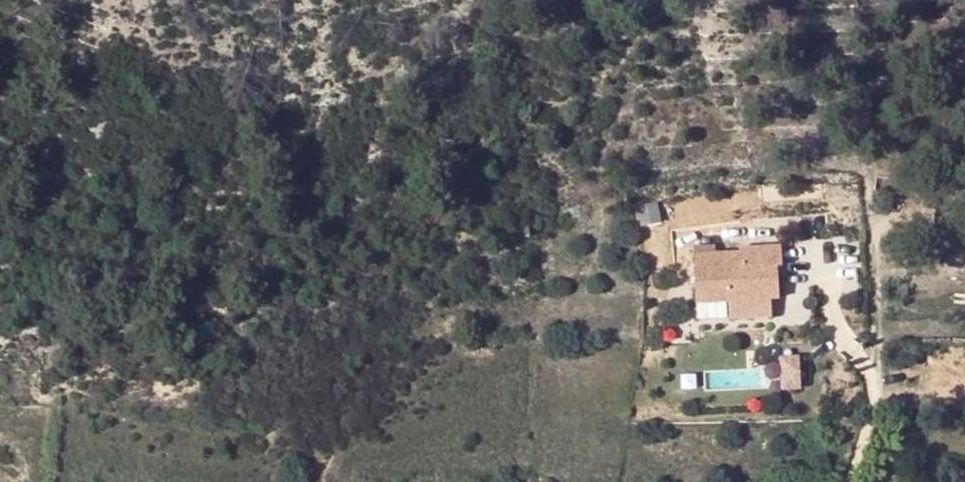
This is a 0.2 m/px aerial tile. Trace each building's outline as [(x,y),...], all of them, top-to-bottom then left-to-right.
[(734,268),(688,273),(694,322),(776,312),(772,280),(777,279),(774,259),(734,264),(734,268)] [(783,389),(803,388),(800,353),(781,354),(783,389)]
